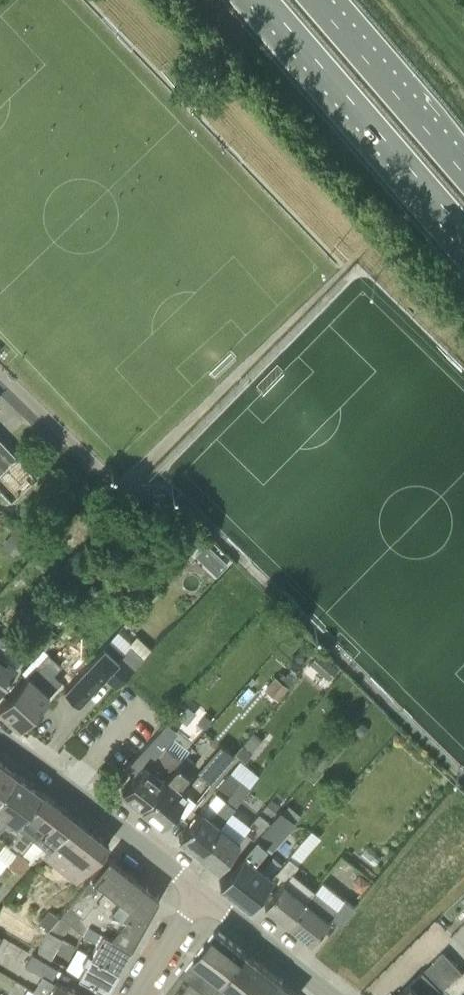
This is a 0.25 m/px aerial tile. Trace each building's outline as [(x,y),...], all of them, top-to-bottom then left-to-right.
[(17,458),(0,440),(0,474),(17,458)] [(8,537),(22,547),(31,536),(17,525),(8,537)] [(226,565),(212,551),(198,564),(212,579),(226,565)] [(46,651),(57,638),(47,629),(25,653),(33,660),(43,649),(46,651)] [(116,687),(135,667),(142,659),(115,634),(65,688),(79,702),(104,676),(116,687)] [(23,652),(4,639),(0,645),(0,688),(23,652)] [(313,664),(328,677),(330,679),(340,667),(321,650),(311,662),(313,664)] [(26,721),(63,681),(54,674),(62,666),(48,653),(0,704),(0,711),(19,728),(26,721)] [(278,700),(288,686),(275,676),(264,689),(278,700)] [(199,723),(205,728),(212,719),(206,714),(199,723)] [(358,729),(358,730),(359,731),(359,732),(360,733),(361,734),(362,734),(363,734),(364,734),(365,734),(366,734),(366,733),(367,733),(367,732),(368,731),(368,730),(368,729),(368,728),(368,727),(367,727),(367,726),(366,726),(366,725),(365,725),(364,725),(363,725),(362,725),(361,725),(360,725),(360,726),(359,726),(359,727),(359,728),(358,729)] [(262,738),(254,731),(244,744),(252,751),(262,738)] [(212,782),(234,754),(221,743),(198,771),(212,782)] [(142,807),(182,759),(165,745),(152,761),(148,758),(123,789),(122,790),(142,807)] [(182,759),(142,807),(145,809),(144,811),(152,818),(153,816),(162,823),(163,822),(186,794),(187,795),(189,793),(176,782),(181,783),(197,763),(187,755),(191,749),(182,759)] [(14,772),(0,762),(0,791),(14,772)] [(198,854),(236,807),(258,779),(247,771),(225,798),(215,790),(201,808),(180,836),(179,838),(198,854)] [(34,786),(14,772),(0,791),(0,830),(3,826),(11,817),(34,786)] [(60,806),(38,789),(34,786),(11,817),(3,826),(10,832),(17,823),(23,827),(10,844),(6,841),(0,849),(0,856),(7,861),(17,850),(21,852),(34,837),(60,806)] [(277,812),(254,840),(219,882),(249,905),(273,876),(266,870),(272,864),(261,854),(267,847),(272,851),(302,814),(289,804),(283,811),(280,808),(277,812)] [(254,840),(277,812),(267,804),(244,832),(254,840)] [(60,806),(34,837),(48,847),(73,816),(60,806)] [(236,807),(198,854),(218,870),(240,842),(227,831),(242,812),(236,807)] [(73,816),(48,847),(78,882),(109,843),(73,816)] [(287,923),(314,890),(292,872),(312,849),(302,841),(276,874),(285,881),(283,882),(265,904),(287,923)] [(17,850),(7,861),(20,871),(28,861),(30,858),(21,852),(17,850)] [(97,927),(131,946),(158,896),(109,856),(59,918),(48,931),(62,938),(72,925),(75,927),(83,934),(89,922),(96,928),(97,927)] [(372,882),(360,873),(355,879),(355,887),(363,893),(372,882)] [(355,907),(345,899),(322,881),(315,891),(314,890),(287,923),(311,942),(331,917),(340,924),(355,907)] [(48,931),(59,918),(50,910),(38,923),(48,931)] [(131,946),(97,927),(96,928),(89,922),(83,934),(95,944),(91,952),(120,968),(131,946)] [(216,930),(180,976),(206,994),(209,994),(210,994),(211,994),(245,952),(216,930)] [(51,959),(62,938),(48,931),(38,951),(51,959)] [(120,968),(91,952),(87,950),(82,960),(85,962),(78,976),(107,991),(120,968)] [(463,972),(463,969),(463,970),(445,950),(412,982),(398,994),(441,994),(463,972)] [(245,952),(211,994),(212,994),(222,994),(228,986),(239,994),(267,994),(280,978),(245,952)] [(58,969),(33,953),(25,965),(42,976),(51,981),(52,980),(58,969)] [(463,987),(463,972),(441,994),(456,994),(463,987)] [(267,994),(298,994),(299,993),(280,978),(267,994)] [(67,984),(65,988),(56,982),(48,994),(85,994),(67,984)]
